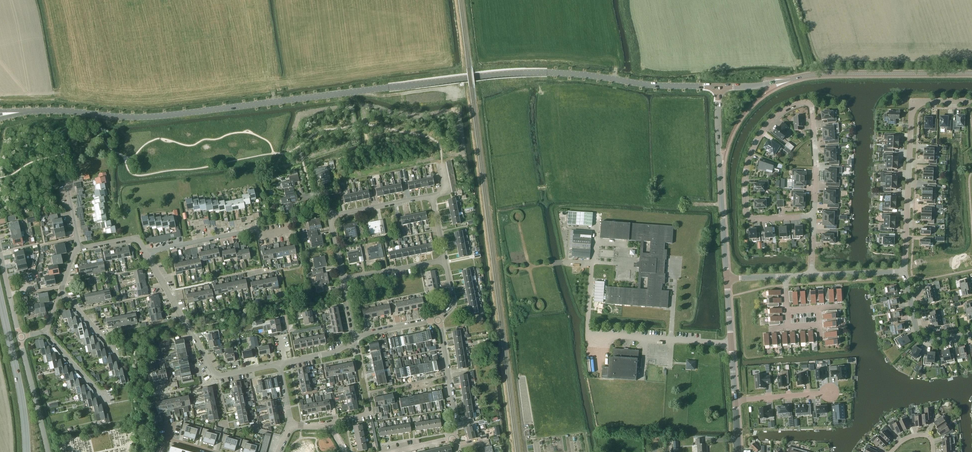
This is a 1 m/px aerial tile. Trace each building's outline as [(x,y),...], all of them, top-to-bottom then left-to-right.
[(829,112),(829,109),(824,110),(825,112),(821,112),(822,120),(829,119),(829,122),(836,122),(836,116),(833,116),(833,111),(829,112)] [(892,111),(889,111),(889,114),(885,114),(884,121),(888,121),(888,124),(896,124),(896,121),(895,121),(895,119),(899,119),(899,112),(892,111)] [(799,116),(799,115),(796,115),(796,116),(794,116),(795,124),(794,124),(795,130),(801,130),(801,126),(803,126),(803,122),(802,122),(802,116),(799,116)] [(964,116),(957,115),(957,122),(953,122),(953,129),(959,130),(959,127),(964,127),(964,123),(965,123),(965,120),(964,120),(964,116)] [(929,117),(924,116),(924,122),(925,122),(925,128),(930,128),(930,131),(936,131),(936,123),(932,123),(932,118),(929,118),(929,117)] [(947,116),(943,116),(943,117),(940,117),(940,121),(939,126),(940,126),(940,127),(944,127),(943,128),(947,128),(947,131),(951,131),(951,124),(947,124),(948,117),(947,117),(947,116)] [(788,127),(783,123),(779,128),(778,127),(773,133),(782,140),(784,138),(785,139),(787,136),(786,136),(787,134),(784,132),(788,127)] [(823,134),(834,133),(834,130),(836,130),(836,124),(828,124),(829,127),(823,128),(823,134)] [(834,133),(823,134),(824,141),(830,140),(830,143),(839,143),(838,137),(834,137),(834,133)] [(888,142),(898,143),(898,136),(898,137),(892,136),(892,134),(884,133),(884,136),(888,137),(888,142)] [(771,143),(768,141),(768,142),(767,142),(766,143),(765,144),(765,145),(765,146),(764,147),(767,149),(766,151),(773,154),(774,152),(778,155),(782,149),(772,142),(771,143)] [(794,147),(788,142),(785,146),(791,151),(794,147)] [(898,143),(888,142),(888,145),(884,145),(884,151),(891,152),(891,149),(898,149),(898,143)] [(835,155),(838,155),(838,148),(839,148),(839,145),(830,145),(830,149),(824,149),(825,156),(835,155)] [(924,148),(924,154),(934,155),(934,151),(937,151),(937,146),(931,145),(931,148),(924,148)] [(887,162),(897,163),(898,156),(897,156),(897,157),(891,156),(891,154),(883,153),(883,159),(887,159),(887,162)] [(934,155),(924,154),(924,160),(930,160),(930,163),(936,164),(937,161),(934,161),(934,155)] [(835,155),(825,156),(825,162),(831,162),(832,165),(839,164),(839,158),(836,158),(835,155)] [(781,174),(783,165),(778,163),(777,168),(773,167),(773,163),(761,159),(760,160),(758,160),(757,167),(758,168),(758,169),(759,168),(771,171),(772,168),(778,170),(777,173),(781,174)] [(897,163),(887,162),(887,168),(884,168),(884,171),(890,172),(891,169),(897,169),(897,163)] [(923,174),(933,175),(933,171),(936,171),(936,166),(930,165),(930,168),(923,168),(923,174)] [(323,170),(323,167),(313,169),(314,175),(320,174),(322,184),(331,182),(328,169),(323,170)] [(825,176),(836,177),(838,177),(839,173),(841,173),(842,170),(842,167),(832,167),(831,170),(825,170),(825,176)] [(792,179),(806,179),(806,173),(800,173),(800,170),(792,169),(792,179)] [(96,185),(104,183),(106,183),(105,177),(107,177),(106,172),(99,174),(100,178),(95,179),(96,185)] [(886,182),(896,183),(897,176),(896,176),(896,177),(890,176),(890,173),(884,173),(883,179),(886,179),(886,182)] [(933,175),(923,174),(923,180),(929,180),(929,183),(936,184),(936,181),(933,181),(933,175)] [(284,188),(285,197),(295,196),(294,195),(293,186),(295,186),(294,182),(299,182),(298,175),(297,175),(289,176),(290,181),(281,182),(283,188),(284,188)] [(380,178),(379,175),(370,176),(370,180),(371,186),(375,185),(373,179),(380,178)] [(836,177),(825,176),(825,183),(831,183),(831,186),(839,186),(840,180),(836,180),(836,177)] [(806,179),(792,179),(792,188),(799,189),(799,186),(805,186),(806,179)] [(768,180),(761,180),(761,184),(754,184),(754,191),(765,191),(765,187),(768,187),(768,180)] [(896,183),(886,182),(886,185),(883,185),(883,191),(890,191),(890,189),(896,189),(896,183)] [(96,191),(104,190),(106,190),(104,183),(96,185),(94,185),(96,191)] [(377,197),(384,195),(382,188),(383,187),(382,183),(380,184),(381,188),(376,189),(377,197)] [(922,194),(932,195),(932,191),(935,191),(935,186),(929,185),(929,188),(922,188),(922,194)] [(248,194),(250,201),(256,199),(254,189),(250,190),(249,188),(247,189),(248,194)] [(824,197),(835,198),(835,191),(838,192),(838,188),(831,188),(830,191),(824,191),(824,197)] [(95,198),(104,196),(105,196),(104,190),(96,191),(94,192),(95,198)] [(794,200),(805,201),(805,194),(799,194),(799,191),(791,190),(791,197),(794,197),(794,200)] [(885,202),(895,203),(896,196),(896,197),(889,196),(889,193),(883,193),(883,198),(883,199),(885,199),(885,202)] [(243,199),(244,205),(250,204),(250,201),(248,194),(242,195),(243,199)] [(932,195),(922,194),(922,200),(928,200),(928,203),(935,204),(935,198),(932,198),(932,195)] [(285,197),(280,198),(282,204),(283,204),(285,213),(294,211),(292,202),(298,201),(297,195),(294,195),(295,196),(285,197)] [(95,205),(103,203),(105,203),(104,196),(95,198),(93,198),(95,205)] [(456,205),(456,203),(455,199),(459,198),(459,196),(454,197),(455,198),(447,200),(449,206),(456,205)] [(834,204),(835,198),(824,197),(824,204),(830,204),(830,207),(838,208),(838,204),(834,204)] [(187,209),(193,208),(192,200),(192,198),(185,200),(187,209)] [(769,203),(769,198),(765,198),(766,200),(755,201),(755,208),(758,208),(758,210),(763,210),(763,208),(766,207),(766,203),(769,203)] [(194,211),(200,210),(198,200),(198,199),(192,200),(193,208),(194,211)] [(200,210),(206,209),(205,201),(204,199),(198,200),(200,210)] [(243,199),(237,200),(238,210),(245,208),(244,205),(243,199)] [(207,211),(213,209),(211,201),(211,200),(205,201),(206,209),(207,211)] [(213,211),(219,210),(218,202),(218,200),(211,201),(213,209),(213,211)] [(220,211),(226,210),(224,202),(224,200),(218,202),(219,210),(220,210),(220,211)] [(232,211),(238,210),(237,200),(230,201),(232,211)] [(805,201),(794,200),(794,204),(791,204),(791,207),(800,207),(800,209),(804,209),(804,207),(805,201)] [(449,206),(450,212),(458,211),(457,209),(456,205),(461,204),(460,202),(456,203),(456,205),(449,206)] [(895,209),(895,203),(885,202),(885,205),(879,205),(879,211),(889,211),(889,209),(895,209)] [(921,214),(931,215),(932,211),(934,211),(935,206),(928,205),(928,208),(921,208),(921,214)] [(450,212),(451,219),(459,217),(458,215),(458,212),(462,211),(462,208),(457,209),(458,211),(450,212)] [(96,217),(106,215),(104,209),(94,211),(96,217)] [(823,219),(834,219),(834,213),(837,213),(837,210),(830,209),(829,212),(823,212),(823,219)] [(593,213),(569,211),(568,224),(592,226),(593,213)] [(425,212),(419,214),(421,221),(426,220),(426,225),(429,224),(428,220),(427,220),(425,212)] [(884,222),(895,223),(895,216),(895,217),(888,216),(889,213),(882,213),(882,219),(885,219),(884,222)] [(51,225),(63,223),(62,220),(63,220),(63,218),(58,219),(57,214),(49,215),(50,221),(52,221),(52,223),(47,224),(47,226),(51,225)] [(422,225),(421,221),(419,214),(413,215),(415,222),(419,221),(420,226),(422,225)] [(931,215),(921,214),(921,220),(927,220),(927,223),(934,224),(934,218),(931,218),(931,215)] [(166,215),(166,217),(167,217),(169,227),(169,229),(176,227),(175,225),(173,216),(169,217),(169,215),(166,215)] [(415,222),(413,215),(407,216),(408,224),(409,223),(413,223),(414,227),(416,227),(415,222)] [(459,217),(451,219),(452,225),(460,223),(459,218),(463,217),(463,215),(458,215),(459,217)] [(148,217),(147,216),(141,217),(143,227),(149,226),(149,225),(148,217)] [(149,227),(155,226),(156,226),(154,218),(154,216),(148,217),(149,225),(149,226),(149,227)] [(160,216),(154,218),(156,226),(155,226),(156,228),(162,226),(161,218),(160,216)] [(410,228),(409,223),(408,224),(407,216),(400,217),(400,218),(402,225),(407,224),(408,228),(410,228)] [(162,228),(169,227),(167,217),(166,217),(161,218),(162,226),(162,228)] [(300,236),(317,232),(317,230),(321,229),(319,218),(307,220),(309,231),(300,233),(300,236)] [(834,223),(834,219),(823,219),(823,225),(829,225),(829,229),(836,229),(836,223),(834,223)] [(105,228),(111,227),(110,220),(107,221),(100,222),(102,229),(105,228)] [(10,229),(10,232),(23,229),(23,227),(20,228),(18,221),(9,224),(10,225),(8,225),(9,230),(10,229)] [(379,223),(378,221),(368,223),(370,234),(381,232),(381,233),(381,234),(385,233),(383,226),(379,226),(379,223)] [(606,294),(604,294),(604,282),(595,281),(593,302),(603,302),(604,296),(606,296),(605,304),(611,304),(668,308),(669,291),(662,290),(662,283),(665,284),(665,274),(664,274),(665,260),(666,260),(667,250),(665,250),(665,243),(672,243),(673,226),(611,222),(600,221),(599,238),(611,239),(641,241),(639,262),(637,262),(637,267),(639,267),(638,289),(611,287),(606,287),(606,294)] [(357,226),(357,222),(347,224),(348,227),(344,228),(346,239),(358,237),(356,226),(357,226)] [(895,223),(884,222),(884,225),(880,225),(880,231),(888,231),(888,229),(894,229),(895,223)] [(115,226),(111,227),(105,228),(106,234),(116,232),(115,226)] [(802,228),(802,226),(795,226),(795,231),(792,231),(792,239),(800,239),(800,236),(803,236),(803,231),(804,231),(804,228),(802,228)] [(935,226),(927,226),(927,228),(921,228),(920,234),(930,235),(931,231),(935,231),(935,226)] [(787,231),(786,227),(779,227),(780,237),(782,237),(783,240),(790,239),(790,231),(787,231)] [(773,238),(772,228),(765,228),(765,233),(762,233),(762,241),(770,240),(770,238),(773,238)] [(463,237),(462,236),(462,232),(466,231),(466,229),(461,230),(461,231),(454,233),(455,239),(463,237)] [(756,233),(756,229),(749,229),(749,231),(747,231),(747,235),(749,234),(749,239),(752,239),(752,242),(760,241),(760,233),(756,233)] [(591,232),(573,230),(572,256),(590,257),(591,232)] [(838,231),(829,231),(829,234),(822,234),(822,241),(830,242),(830,243),(835,243),(835,238),(833,238),(833,237),(837,237),(838,231)] [(317,232),(300,236),(301,239),(310,237),(312,248),(324,245),(321,235),(318,235),(317,232)] [(894,245),(894,238),(889,238),(890,234),(887,234),(879,234),(879,237),(879,244),(882,244),(884,245),(884,246),(887,246),(888,245),(894,245)] [(467,235),(462,236),(463,237),(455,239),(456,245),(464,243),(464,242),(463,238),(467,237),(467,235)] [(933,237),(927,237),(927,240),(920,240),(920,246),(926,246),(925,248),(929,248),(929,246),(930,246),(930,243),(933,243),(933,237)] [(24,241),(24,239),(12,241),(13,244),(12,244),(13,248),(20,246),(23,246),(23,244),(23,241),(24,241)] [(288,247),(289,255),(296,254),(295,246),(291,246),(290,243),(292,243),(291,240),(287,241),(288,247)] [(464,243),(456,245),(458,251),(465,249),(465,248),(464,244),(469,243),(468,241),(464,242),(464,243)] [(280,243),(281,248),(283,257),(289,255),(288,247),(284,248),(283,244),(285,244),(285,242),(280,243)] [(53,249),(54,251),(65,249),(65,248),(65,246),(65,244),(64,244),(64,243),(55,245),(55,246),(54,246),(53,246),(53,249)] [(239,246),(238,243),(234,244),(235,249),(236,258),(237,261),(244,259),(242,251),(238,252),(237,249),(239,248),(239,246)] [(283,257),(281,248),(279,249),(278,245),(279,245),(278,243),(273,244),(275,250),(277,258),(283,257)] [(384,257),(381,243),(377,244),(378,246),(367,248),(369,260),(384,257)] [(210,245),(211,251),(213,259),(220,258),(218,249),(214,250),(214,247),(216,246),(215,244),(210,245)] [(236,258),(235,249),(231,250),(230,247),(232,246),(232,244),(227,245),(228,251),(230,259),(236,258)] [(270,259),(277,258),(275,250),(271,250),(270,247),(272,246),(272,244),(267,245),(268,251),(270,259)] [(241,246),(242,251),(244,259),(250,258),(248,250),(244,251),(244,247),(246,247),(245,245),(241,246)] [(122,248),(124,257),(130,256),(131,258),(134,258),(132,249),(129,249),(128,246),(122,248)] [(207,260),(213,259),(211,251),(210,251),(208,246),(204,247),(205,252),(207,260)] [(230,259),(228,251),(224,252),(223,248),(226,248),(225,246),(221,246),(224,260),(230,259)] [(270,259),(268,251),(265,252),(264,248),(266,248),(265,246),(261,246),(263,261),(270,259)] [(199,253),(200,259),(200,262),(207,260),(205,252),(201,253),(200,250),(203,249),(202,247),(197,248),(199,253)] [(363,261),(361,247),(357,248),(357,250),(347,253),(349,264),(363,261)] [(469,247),(465,248),(465,249),(458,251),(459,257),(469,255),(469,254),(466,254),(466,251),(470,250),(469,247)] [(124,257),(122,248),(116,249),(118,259),(121,258),(123,263),(125,263),(124,257)] [(191,249),(193,261),(195,269),(202,267),(200,262),(200,259),(196,260),(195,256),(197,256),(197,254),(199,253),(197,248),(191,249)] [(118,259),(116,249),(110,250),(112,260),(118,259)] [(112,260),(110,250),(103,252),(105,261),(109,260),(110,264),(112,263),(112,260)] [(187,262),(189,270),(195,269),(193,261),(189,261),(189,258),(191,257),(190,255),(189,255),(188,250),(184,250),(187,262)] [(177,258),(176,252),(171,253),(175,273),(176,273),(176,275),(182,274),(182,271),(180,263),(176,264),(176,260),(178,260),(177,258)] [(180,263),(182,271),(189,270),(187,262),(183,262),(182,259),(184,259),(184,256),(183,257),(182,255),(179,255),(180,263)] [(313,272),(323,270),(322,267),(327,266),(324,255),(313,258),(315,268),(312,269),(313,272)] [(93,274),(91,264),(91,262),(90,259),(86,260),(84,261),(84,265),(85,265),(86,275),(93,274)] [(97,263),(99,273),(105,271),(103,261),(97,263)] [(33,263),(17,266),(18,270),(16,270),(17,271),(19,271),(20,274),(26,273),(25,270),(27,269),(27,267),(28,266),(29,267),(36,266),(37,262),(33,263)] [(85,265),(84,265),(78,267),(80,276),(86,275),(85,265)] [(462,271),(463,277),(470,275),(470,274),(469,270),(474,269),(473,267),(469,268),(469,269),(462,271)] [(131,279),(135,278),(144,276),(143,269),(134,271),(134,276),(131,276),(131,279)] [(323,273),(323,270),(313,272),(307,273),(308,278),(309,277),(309,278),(314,277),(313,275),(315,275),(317,285),(315,286),(317,293),(323,291),(322,285),(329,283),(327,272),(323,273)] [(425,272),(427,279),(436,277),(435,271),(425,272)] [(279,289),(278,286),(277,278),(272,278),(272,275),(274,275),(273,272),(269,273),(270,279),(271,287),(272,287),(273,290),(279,289)] [(472,281),(471,280),(471,276),(475,275),(475,273),(470,274),(470,275),(463,277),(464,283),(472,281)] [(238,276),(239,281),(241,290),(247,288),(246,280),(242,281),(241,277),(243,277),(243,278),(246,277),(245,274),(238,276)] [(271,287),(270,279),(266,280),(265,276),(267,276),(267,274),(262,275),(263,280),(265,289),(271,287)] [(259,290),(265,289),(263,280),(260,281),(259,278),(261,277),(260,275),(256,276),(257,282),(259,290)] [(135,278),(136,284),(146,282),(144,276),(135,278)] [(233,282),(234,291),(241,290),(239,281),(235,282),(234,278),(236,278),(236,276),(231,277),(232,282),(233,282)] [(257,282),(253,282),(252,279),(254,279),(254,276),(249,277),(252,291),(259,290),(257,282)] [(228,292),(234,291),(233,282),(232,282),(229,283),(228,280),(230,279),(229,277),(225,278),(226,284),(228,292)] [(436,277),(427,279),(428,286),(437,284),(436,277)] [(218,279),(219,285),(220,285),(221,293),(228,292),(226,284),(222,284),(221,281),(223,281),(223,278),(218,279)] [(464,283),(465,289),(473,288),(473,287),(472,282),(476,282),(476,279),(471,280),(472,281),(464,283)] [(961,289),(971,286),(971,283),(970,283),(970,279),(960,281),(961,289)] [(212,281),(215,295),(215,297),(222,295),(221,293),(220,285),(219,285),(216,286),(215,282),(217,282),(217,280),(212,281)] [(924,293),(924,296),(936,294),(935,289),(940,288),(939,281),(934,282),(935,287),(925,289),(926,292),(924,293)] [(147,288),(146,282),(136,284),(137,290),(147,288)] [(437,284),(428,286),(429,292),(439,290),(437,284)] [(894,285),(894,284),(889,285),(890,286),(886,287),(887,287),(888,293),(886,293),(886,297),(893,296),(892,292),(897,291),(897,290),(899,290),(897,285),(896,286),(896,285),(894,285)] [(205,291),(207,300),(213,298),(212,290),(210,290),(209,287),(208,285),(204,286),(205,291)] [(207,300),(205,291),(201,292),(200,289),(202,288),(202,286),(197,287),(198,292),(199,292),(201,301),(207,300)] [(465,289),(467,295),(474,294),(474,293),(473,289),(478,288),(477,286),(473,287),(473,288),(465,289)] [(961,289),(963,296),(971,294),(971,290),(971,286),(961,289)] [(199,292),(198,292),(195,293),(194,290),(196,290),(196,287),(191,288),(192,294),(194,302),(201,301),(199,292)] [(147,288),(137,290),(134,291),(134,294),(138,293),(139,296),(148,294),(147,288)] [(833,290),(834,299),(837,298),(837,302),(842,301),(841,289),(836,290),(836,289),(837,289),(837,288),(833,288),(833,290)] [(187,304),(194,302),(192,294),(188,294),(187,291),(189,291),(189,289),(184,289),(187,304)] [(815,291),(816,300),(819,300),(819,303),(824,303),(823,291),(818,291),(818,290),(818,289),(815,290),(815,291)] [(833,290),(829,290),(828,289),(829,289),(825,289),(826,299),(829,299),(829,302),(834,302),(834,299),(833,290)] [(103,291),(105,301),(111,299),(109,290),(103,291)] [(769,299),(777,298),(777,295),(780,295),(780,290),(768,291),(769,296),(767,296),(767,299),(769,299)] [(815,291),(810,292),(810,290),(811,290),(807,290),(808,300),(811,300),(811,303),(816,303),(816,300),(815,291)] [(97,292),(99,302),(105,301),(103,291),(97,292)] [(797,292),(792,293),(792,292),(792,291),(789,291),(789,302),(793,301),(793,305),(798,304),(798,301),(797,292)] [(797,292),(798,301),(801,301),(801,304),(806,304),(805,292),(800,292),(800,291),(797,291),(797,292)] [(97,292),(91,294),(93,303),(99,302),(97,292)] [(475,300),(475,299),(474,295),(479,294),(478,292),(474,293),(474,294),(467,295),(468,302),(475,300)] [(93,303),(91,294),(84,295),(86,305),(93,303)] [(150,303),(160,301),(158,294),(149,296),(150,303)] [(938,301),(936,294),(924,296),(925,300),(927,299),(928,303),(938,301)] [(422,298),(415,299),(417,308),(424,307),(422,298)] [(480,298),(475,299),(475,300),(468,302),(469,308),(477,306),(476,305),(476,301),(480,300),(480,298)] [(781,298),(777,298),(769,299),(769,304),(768,304),(768,307),(778,306),(778,303),(781,303),(781,298)] [(899,298),(887,300),(889,310),(896,308),(895,305),(900,304),(900,303),(901,302),(900,298),(899,298)] [(417,308),(415,299),(409,300),(411,310),(417,308)] [(404,311),(411,310),(409,300),(402,302),(404,311)] [(151,309),(161,307),(160,301),(150,303),(147,303),(148,309),(151,309)] [(397,312),(404,311),(402,302),(395,303),(397,312)] [(382,306),(384,315),(391,314),(389,304),(382,306)] [(477,306),(469,308),(470,314),(478,313),(477,307),(481,306),(481,304),(476,305),(477,306)] [(382,306),(375,307),(377,316),(384,315),(382,306)] [(152,315),(162,313),(161,307),(151,309),(152,315)] [(325,317),(330,316),(330,315),(339,313),(337,307),(328,309),(329,314),(325,315),(325,317)] [(369,308),(371,318),(377,316),(375,307),(369,308)] [(364,319),(371,318),(369,308),(362,310),(364,319)] [(768,317),(770,317),(779,316),(778,313),(782,313),(781,308),(769,309),(770,314),(769,314),(768,314),(768,317)] [(65,310),(61,311),(62,315),(62,318),(63,318),(63,319),(67,318),(69,326),(73,325),(71,317),(70,313),(73,312),(73,310),(70,310),(69,309),(65,310)] [(824,319),(827,319),(836,319),(836,318),(835,314),(837,314),(837,310),(826,311),(827,314),(824,314),(824,319)] [(902,310),(890,313),(891,319),(889,319),(890,323),(898,321),(897,317),(902,316),(902,317),(903,317),(902,316),(904,315),(902,311),(901,311),(902,310)] [(312,317),(313,318),(317,317),(316,315),(312,315),(311,311),(302,313),(303,319),(312,317)] [(928,317),(929,320),(941,318),(940,311),(930,313),(931,316),(928,317)] [(135,313),(125,315),(127,325),(137,323),(136,318),(135,313)] [(162,313),(152,315),(150,316),(151,322),(164,319),(162,313)] [(327,323),(331,322),(331,321),(340,320),(339,313),(330,315),(330,316),(331,320),(326,321),(327,323)] [(119,316),(121,326),(127,325),(125,315),(119,316)] [(73,325),(69,326),(71,333),(75,332),(79,331),(77,324),(76,319),(79,318),(78,316),(75,316),(71,317),(73,325)] [(121,326),(119,316),(112,318),(114,327),(121,326)] [(770,317),(770,322),(769,322),(769,325),(779,325),(779,321),(782,321),(782,316),(779,316),(770,317)] [(312,317),(303,319),(305,325),(313,323),(314,324),(318,323),(318,321),(313,322),(313,318),(312,317)] [(108,329),(114,327),(112,318),(103,319),(104,325),(107,324),(108,329)] [(837,318),(836,318),(836,319),(827,319),(827,322),(824,322),(824,327),(836,326),(836,322),(837,321),(837,322),(838,322),(837,318)] [(943,325),(941,318),(929,320),(930,324),(932,323),(933,327),(943,325)] [(264,329),(280,325),(279,319),(269,321),(270,324),(263,326),(264,329)] [(341,326),(340,320),(331,321),(331,322),(332,326),(327,327),(328,330),(332,329),(332,328),(341,326)] [(79,331),(75,332),(76,335),(79,337),(79,339),(81,338),(85,338),(83,330),(82,325),(85,325),(86,324),(84,322),(77,324),(79,331)] [(904,323),(892,325),(894,335),(901,334),(900,330),(905,329),(905,328),(906,328),(905,323),(904,324),(904,323)] [(281,331),(280,325),(264,329),(264,331),(271,330),(272,333),(270,334),(270,337),(277,335),(276,332),(281,331)] [(332,328),(332,329),(333,332),(329,333),(329,336),(334,335),(334,334),(343,332),(341,326),(332,328)] [(837,337),(837,336),(837,332),(838,332),(838,328),(828,329),(828,332),(825,333),(825,337),(828,337),(837,337)] [(85,338),(81,338),(82,341),(84,343),(85,345),(87,345),(91,344),(89,337),(87,329),(83,330),(85,338)] [(208,342),(217,340),(216,333),(219,333),(218,329),(210,331),(210,334),(207,335),(208,342)] [(464,331),(464,329),(459,329),(459,330),(452,331),(453,338),(460,336),(460,335),(460,331),(464,331)] [(431,346),(430,342),(432,341),(432,340),(435,340),(434,334),(431,334),(430,330),(425,331),(428,347),(431,346)] [(809,343),(808,334),(805,335),(805,331),(800,332),(801,344),(806,343),(806,344),(805,344),(806,345),(809,345),(809,343)] [(809,343),(814,343),(814,344),(813,344),(817,344),(816,334),(813,334),(813,331),(808,331),(808,334),(809,343)] [(791,344),(795,344),(796,345),(795,345),(795,346),(799,345),(798,335),(795,335),(795,332),(790,332),(790,336),(791,344)] [(318,336),(320,345),(326,344),(324,335),(325,335),(325,333),(322,333),(322,335),(319,336),(318,336)] [(772,334),(772,337),(772,346),(773,345),(777,345),(777,346),(777,347),(781,347),(780,336),(777,337),(777,333),(772,334)] [(791,346),(791,344),(790,336),(787,336),(787,333),(782,333),(783,345),(787,344),(788,346),(787,346),(791,346)] [(312,337),(313,346),(320,345),(318,336),(319,336),(318,334),(316,335),(316,336),(313,337),(312,337)] [(465,334),(460,335),(460,336),(453,338),(454,344),(461,343),(461,341),(461,338),(465,337),(465,334)] [(772,346),(772,337),(769,337),(769,334),(764,334),(765,346),(769,346),(769,347),(773,347),(773,345),(772,346)] [(91,344),(87,345),(89,352),(92,351),(96,351),(95,343),(94,339),(97,338),(96,335),(93,336),(89,337),(91,344)] [(407,335),(402,336),(404,346),(406,345),(408,353),(410,353),(410,350),(407,335)] [(902,338),(900,335),(894,339),(898,346),(900,345),(901,347),(910,342),(906,336),(902,338)] [(307,347),(313,346),(312,337),(313,337),(312,336),(310,336),(310,337),(306,338),(305,338),(307,347)] [(837,337),(828,337),(829,340),(825,340),(826,345),(838,345),(837,340),(838,340),(839,340),(839,336),(837,336),(837,337)] [(42,356),(46,355),(45,347),(43,340),(43,337),(39,338),(40,339),(35,341),(37,349),(41,348),(42,356)] [(304,339),(300,339),(299,339),(301,349),(307,347),(305,338),(306,338),(306,337),(304,337),(304,339)] [(295,350),(301,349),(299,339),(300,339),(300,338),(297,338),(298,340),(293,341),(295,350)] [(367,344),(368,349),(387,345),(386,339),(383,340),(383,343),(379,344),(379,341),(367,344)] [(217,340),(208,342),(210,348),(213,347),(214,350),(222,349),(221,345),(218,346),(217,340)] [(454,344),(455,350),(463,349),(462,348),(462,344),(466,343),(466,341),(461,341),(461,343),(454,344)] [(96,351),(92,351),(93,355),(97,355),(98,358),(102,357),(101,350),(100,345),(104,344),(102,342),(99,342),(95,343),(96,351)] [(270,354),(268,345),(258,347),(260,356),(270,354)] [(387,345),(368,349),(369,353),(381,351),(381,348),(386,347),(386,348),(388,348),(387,345)] [(959,352),(956,353),(957,360),(962,359),(967,358),(966,355),(964,346),(964,345),(959,345),(959,347),(958,347),(958,348),(959,352)] [(921,350),(915,346),(909,355),(912,357),(911,359),(917,363),(921,356),(919,354),(921,350)] [(233,350),(233,347),(226,349),(225,352),(225,355),(224,355),(226,363),(235,361),(235,358),(238,357),(237,350),(234,351),(233,350)] [(250,350),(242,352),(244,359),(253,357),(252,354),(256,353),(255,347),(252,347),(249,348),(250,350)] [(463,355),(463,354),(463,350),(467,349),(467,347),(462,348),(463,349),(455,350),(456,356),(463,355)] [(639,350),(613,349),(613,357),(609,357),(608,367),(603,367),(602,378),(608,378),(636,380),(637,368),(641,369),(642,359),(638,359),(639,350)] [(950,355),(949,350),(942,352),(943,358),(940,358),(941,362),(946,361),(947,363),(955,362),(953,354),(950,355)] [(55,353),(51,354),(50,354),(52,361),(54,368),(58,368),(56,360),(55,356),(60,355),(58,352),(55,353)] [(935,353),(928,352),(927,357),(924,357),(923,365),(931,365),(931,363),(934,363),(935,353)] [(456,356),(457,363),(464,361),(464,360),(464,356),(468,355),(468,353),(463,354),(463,355),(456,356)] [(386,354),(370,358),(372,362),(382,360),(381,358),(387,357),(386,354)] [(170,365),(173,365),(188,362),(187,359),(188,359),(188,357),(178,359),(178,362),(170,363),(170,365)] [(434,373),(434,372),(431,361),(429,361),(428,357),(426,358),(429,374),(434,373)] [(63,367),(61,362),(66,361),(64,358),(61,359),(56,360),(58,368),(60,375),(64,374),(63,367)] [(469,359),(464,360),(464,361),(457,363),(458,369),(465,368),(465,362),(469,362),(469,359)] [(114,370),(112,370),(113,374),(113,375),(114,375),(115,375),(116,377),(118,377),(120,376),(118,369),(116,361),(112,362),(114,370)] [(168,373),(166,373),(164,364),(162,364),(163,369),(160,369),(161,371),(163,380),(168,379),(167,377),(169,377),(168,373)] [(157,365),(155,365),(158,381),(163,380),(161,371),(158,371),(157,365)] [(335,365),(333,365),(336,375),(338,375),(339,381),(342,380),(338,365),(335,366),(335,365)] [(837,366),(828,367),(829,371),(831,371),(831,377),(837,377),(838,380),(846,380),(845,366),(837,367),(837,366)] [(333,386),(332,382),(329,367),(326,368),(326,367),(324,367),(327,378),(329,378),(330,387),(333,386)] [(120,376),(118,377),(120,383),(121,382),(122,384),(129,382),(128,380),(127,374),(124,374),(122,368),(118,369),(120,376)] [(816,370),(817,382),(822,381),(822,380),(823,380),(823,376),(826,376),(826,370),(816,370)] [(71,388),(75,387),(74,379),(73,375),(78,374),(76,371),(68,373),(70,380),(71,388)] [(785,379),(789,379),(788,371),(781,371),(782,376),(778,377),(778,378),(777,378),(777,381),(778,381),(779,387),(780,387),(780,388),(784,387),(784,386),(786,386),(785,379)] [(797,375),(798,385),(806,385),(805,377),(808,377),(808,371),(804,371),(805,374),(797,375)] [(459,376),(460,381),(467,380),(467,379),(467,375),(471,375),(471,372),(469,373),(466,373),(466,374),(459,376)] [(755,375),(756,388),(765,388),(764,384),(770,383),(770,376),(764,377),(764,374),(755,375)] [(474,378),(467,379),(467,380),(460,381),(461,388),(468,387),(468,386),(468,381),(475,380),(474,378)] [(265,396),(262,381),(259,382),(259,381),(257,381),(258,386),(255,387),(256,393),(262,392),(263,397),(265,396)] [(87,400),(85,392),(84,385),(80,386),(81,393),(77,394),(79,402),(83,401),(87,400)] [(468,387),(461,388),(462,394),(470,393),(469,392),(469,388),(473,387),(473,385),(468,386),(468,387)] [(93,391),(85,392),(87,400),(89,407),(93,406),(92,399),(90,394),(93,393),(93,391)] [(436,391),(431,391),(434,402),(436,401),(437,407),(438,411),(440,410),(439,407),(436,391)] [(470,393),(462,394),(463,400),(470,399),(470,398),(470,394),(474,393),(474,391),(469,392),(470,393)] [(214,393),(213,392),(203,394),(204,396),(198,397),(198,400),(214,396),(213,394),(214,393)] [(387,394),(390,405),(392,404),(393,410),(398,409),(396,401),(394,401),(392,393),(387,394)] [(234,402),(244,400),(244,397),(250,396),(249,394),(233,397),(234,402)] [(413,395),(415,405),(415,407),(418,407),(418,411),(421,410),(418,394),(413,395)] [(186,396),(183,397),(187,412),(189,412),(188,406),(192,405),(191,398),(189,399),(188,395),(186,395),(186,396)] [(384,413),(386,413),(387,413),(383,395),(378,396),(380,406),(381,408),(383,407),(384,413)] [(475,397),(470,398),(470,399),(463,400),(464,406),(471,405),(471,404),(471,400),(475,400),(475,399),(477,398),(477,395),(474,395),(475,397)] [(181,407),(183,406),(184,413),(186,412),(187,412),(183,397),(180,397),(180,396),(179,397),(181,407)] [(307,415),(305,405),(303,405),(302,399),(299,400),(303,416),(307,415)] [(168,416),(165,400),(162,401),(162,400),(160,401),(162,412),(165,412),(166,416),(168,416)] [(162,412),(160,401),(159,401),(159,402),(156,402),(156,403),(153,403),(154,408),(157,408),(157,411),(159,418),(161,417),(160,413),(162,412)] [(260,406),(256,407),(257,410),(259,409),(261,409),(274,406),(276,406),(275,403),(276,403),(276,401),(264,403),(265,405),(261,406),(260,406)] [(464,406),(465,413),(472,411),(472,410),(472,406),(478,405),(478,404),(477,401),(475,402),(476,404),(471,404),(471,405),(464,406)] [(837,423),(836,420),(842,420),(841,415),(844,415),(844,416),(845,416),(844,405),(842,405),(842,403),(838,404),(838,405),(835,405),(836,415),(832,415),(833,424),(837,424),(837,423)] [(102,404),(97,405),(99,410),(99,413),(95,414),(97,421),(101,420),(105,419),(105,421),(106,423),(110,422),(108,414),(104,415),(103,409),(102,404)] [(807,405),(795,405),(796,413),(801,413),(801,415),(811,415),(810,409),(807,409),(807,405)] [(789,410),(788,406),(778,407),(778,408),(777,408),(777,412),(778,411),(778,414),(788,413),(789,416),(792,416),(792,410),(789,410)] [(816,411),(813,412),(813,418),(817,417),(817,414),(827,413),(827,411),(828,411),(827,407),(826,407),(826,406),(816,407),(816,411)] [(773,416),(772,410),(769,411),(767,411),(766,408),(759,408),(760,419),(767,418),(767,417),(773,416)] [(472,411),(465,413),(466,419),(473,418),(473,413),(477,412),(477,413),(479,412),(479,409),(472,410),(472,411)] [(926,415),(921,415),(921,416),(922,425),(929,424),(928,420),(931,420),(931,409),(925,409),(926,415)] [(238,420),(248,418),(250,418),(249,415),(254,414),(257,414),(256,412),(253,412),(237,416),(238,420)] [(921,416),(921,415),(921,414),(915,415),(915,414),(911,414),(912,422),(915,421),(916,427),(922,426),(922,425),(921,416)] [(945,425),(946,424),(944,420),(947,419),(944,414),(937,418),(939,421),(934,424),(938,429),(945,425)] [(903,420),(899,422),(903,431),(909,428),(907,424),(910,423),(906,415),(901,417),(903,420)] [(352,426),(354,433),(363,431),(363,430),(362,426),(364,426),(363,421),(358,422),(358,425),(352,426)] [(897,434),(903,431),(899,422),(895,424),(894,421),(889,423),(892,430),(895,429),(897,434)] [(189,438),(192,428),(189,427),(189,424),(184,423),(182,430),(185,431),(183,437),(189,438)] [(473,431),(477,430),(476,426),(473,427),(472,427),(476,426),(476,424),(472,425),(472,426),(466,427),(467,433),(474,432),(473,431)] [(948,428),(945,425),(938,429),(937,430),(941,436),(945,433),(947,435),(953,431),(950,427),(948,428)] [(192,428),(189,438),(194,440),(196,434),(199,435),(201,428),(196,426),(195,429),(192,428)] [(880,436),(887,443),(892,438),(888,434),(890,432),(885,426),(881,430),(883,433),(880,436)] [(204,436),(202,442),(208,444),(211,433),(208,432),(209,430),(203,428),(201,435),(204,436)] [(474,432),(467,433),(469,440),(480,437),(480,439),(487,437),(486,434),(482,435),(481,432),(479,433),(478,429),(477,430),(473,431),(474,432)] [(365,430),(363,430),(363,431),(354,433),(355,439),(364,437),(364,436),(363,432),(365,432),(365,430)] [(211,433),(208,444),(214,446),(215,439),(219,440),(221,433),(215,432),(214,434),(211,433)] [(229,450),(232,439),(228,438),(229,436),(223,434),(221,441),(225,442),(223,448),(229,450)] [(941,442),(941,448),(951,448),(951,444),(954,443),(954,437),(955,437),(955,435),(950,436),(950,438),(942,439),(942,442),(941,442)] [(366,436),(364,436),(364,437),(355,439),(356,445),(365,443),(365,442),(365,439),(366,438),(366,436)] [(887,443),(880,436),(877,439),(875,437),(871,440),(877,446),(879,444),(882,447),(887,443)] [(232,439),(229,450),(234,451),(236,445),(239,446),(241,439),(236,437),(235,440),(232,439)] [(702,439),(696,439),(696,445),(697,445),(698,451),(707,451),(706,444),(703,444),(702,439)] [(243,451),(249,451),(251,445),(248,444),(248,441),(243,440),(241,447),(244,447),(243,451)] [(365,443),(356,445),(358,451),(367,449),(366,445),(367,444),(367,441),(365,442),(365,443)] [(249,451),(255,451),(259,451),(261,445),(255,443),(254,445),(251,445),(249,451)] [(754,443),(750,447),(756,451),(757,451),(760,448),(754,443)]
